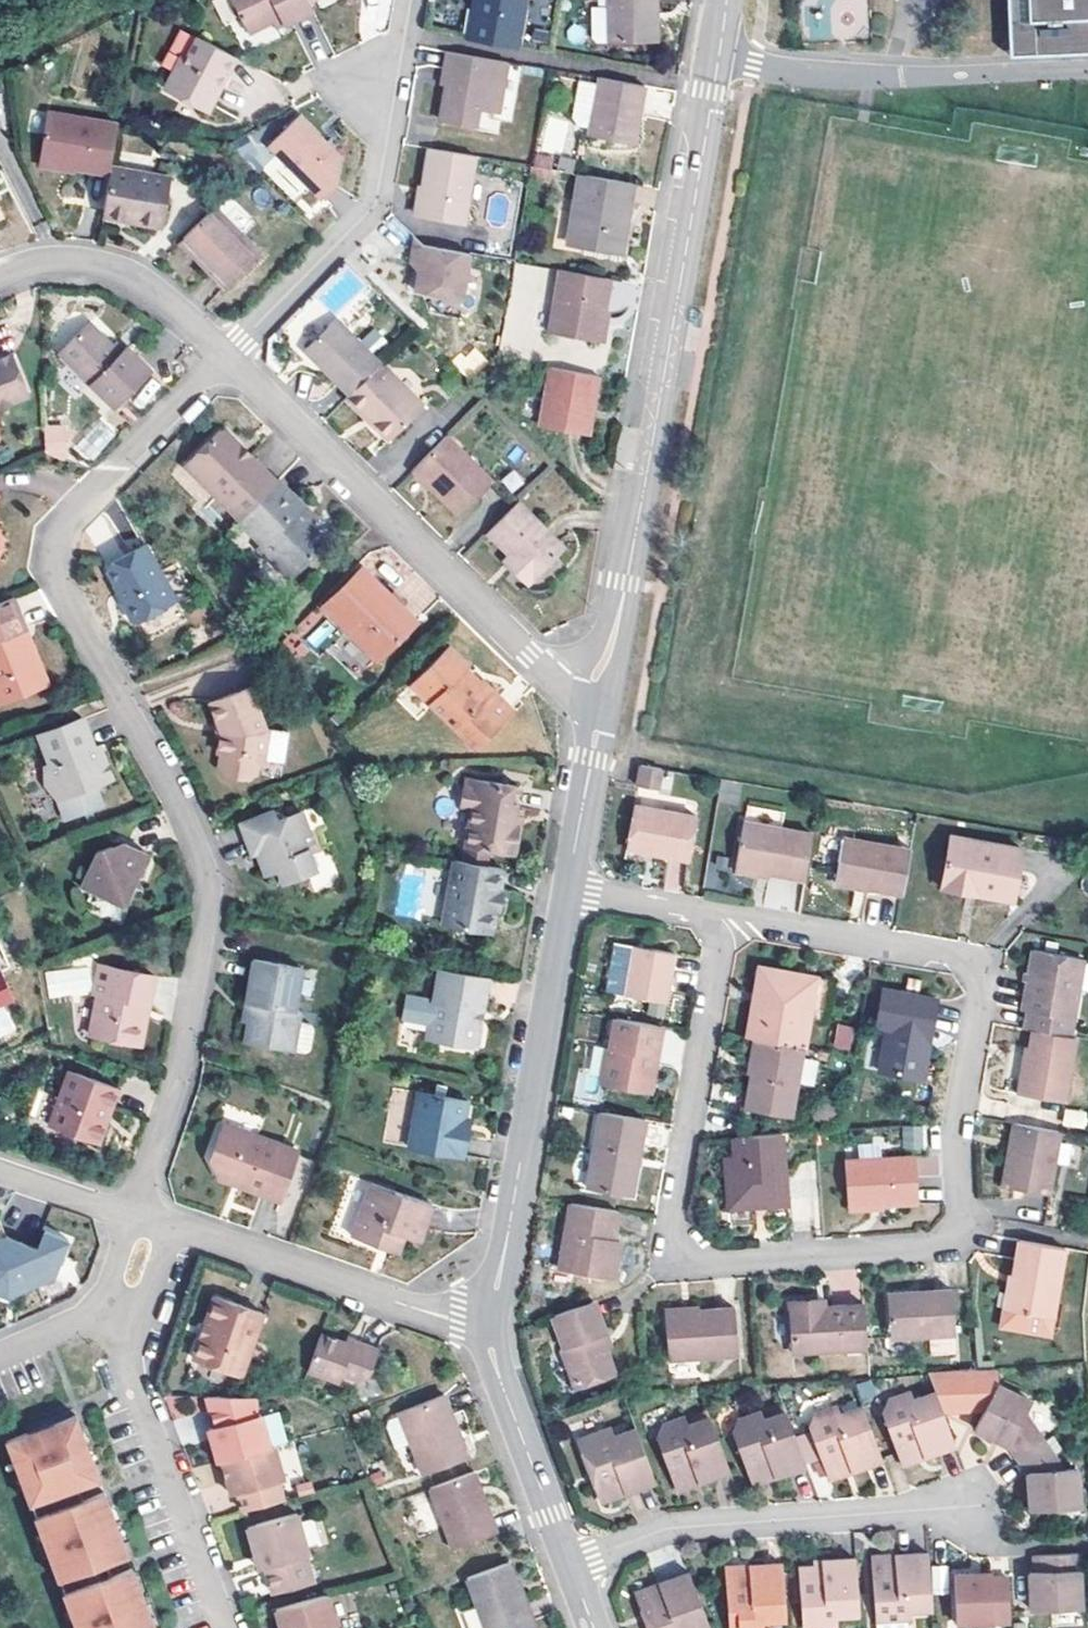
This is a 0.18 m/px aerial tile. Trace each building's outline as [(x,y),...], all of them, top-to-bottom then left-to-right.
[(279,24),(287,20),(291,28),(319,14),(315,6),(312,0),(237,0),(255,35),(279,24)] [(472,43),(521,52),(530,0),(481,0),(472,43)] [(612,49),(656,49),(656,20),(661,19),(660,0),(612,0),(612,49)] [(990,59),(1016,60),(1002,44),(1003,0),(992,0),(990,59)] [(1087,61),(1087,0),(1003,0),(1002,44),(1016,60),(1087,61)] [(282,32),(291,28),(287,20),(279,24),(282,32)] [(171,86),(215,111),(242,61),(201,40),(189,62),(185,60),(171,86)] [(482,117),(498,119),(501,105),(503,106),(504,102),(512,67),(451,56),(448,72),(456,74),(453,88),(446,123),(479,130),(482,117)] [(445,86),(453,88),(456,74),(448,72),(445,86)] [(637,120),(643,91),(602,84),(601,90),(593,133),(592,141),(638,150),(644,121),(637,120)] [(215,111),(171,86),(168,93),(212,116),(215,111)] [(601,90),(583,87),(575,129),(593,133),(601,90)] [(650,93),(643,91),(637,120),(644,121),(650,93)] [(511,104),(504,102),(503,106),(501,105),(498,119),(507,121),(511,104)] [(79,164),(78,167),(117,174),(117,171),(125,128),(53,115),(46,158),(79,164)] [(305,117),(275,147),(328,200),(342,186),(347,159),(305,117)] [(480,160),(434,151),(422,218),(467,226),(480,160)] [(79,164),(46,158),(45,166),(77,172),(78,167),(79,164)] [(554,162),(538,160),(536,170),(552,173),(554,162)] [(117,174),(109,215),(139,221),(139,226),(163,230),(171,181),(117,171),(117,174)] [(583,179),(576,215),(586,217),(580,251),(622,259),(637,189),(583,179)] [(231,197),(219,208),(243,233),(255,222),(231,197)] [(9,219),(2,203),(0,204),(0,223),(9,219)] [(217,213),(188,242),(211,264),(207,269),(231,291),(264,257),(217,213)] [(108,221),(139,226),(139,221),(109,215),(108,221)] [(569,249),(580,251),(586,217),(576,215),(569,249)] [(188,242),(184,246),(207,269),(211,264),(188,242)] [(466,306),(474,258),(428,249),(420,242),(416,268),(424,269),(419,297),(466,306)] [(617,284),(567,275),(555,339),(600,346),(606,318),(610,319),(617,284)] [(613,319),(610,319),(606,318),(600,346),(607,348),(613,319)] [(309,352),(354,397),(383,368),(339,323),(309,352)] [(125,354),(118,347),(95,324),(64,355),(117,410),(158,371),(133,347),(129,350),(125,354)] [(125,354),(129,350),(123,344),(118,347),(125,354)] [(30,398),(14,358),(0,363),(0,409),(30,398)] [(379,422),(374,427),(392,445),(426,411),(383,368),(354,397),(379,422)] [(605,382),(554,372),(547,405),(552,406),(549,426),(560,435),(592,441),(605,382)] [(354,397),(349,402),(374,427),(379,422),(354,397)] [(48,427),(48,442),(67,441),(68,427),(48,427)] [(449,439),(416,473),(462,518),(495,484),(449,439)] [(67,441),(48,442),(48,454),(65,461),(68,452),(67,441)] [(241,464),(247,458),(231,443),(224,444),(181,490),(211,519),(223,508),(244,528),(281,491),(255,466),(249,471),(241,464)] [(255,466),(247,458),(241,464),(249,471),(255,466)] [(244,528),(242,531),(268,554),(264,559),(295,588),(331,551),(317,537),(303,523),(309,516),(283,489),(281,491),(244,528)] [(488,539),(514,564),(519,569),(515,574),(530,589),(565,553),(520,507),(488,539)] [(303,523),(317,537),(324,530),(309,516),(303,523)] [(178,605),(149,548),(112,568),(111,573),(122,593),(126,602),(124,603),(135,623),(141,624),(178,605)] [(509,569),(515,574),(519,569),(514,564),(509,569)] [(417,623),(362,569),(324,608),(379,661),(417,623)] [(0,608),(0,707),(37,692),(40,685),(23,642),(21,636),(28,632),(16,602),(0,608)] [(294,631),(320,654),(340,631),(313,608),(294,631)] [(50,687),(28,632),(21,636),(23,642),(35,671),(40,685),(37,692),(50,687)] [(413,688),(480,752),(516,714),(483,683),(478,688),(465,676),(470,670),(449,651),(413,688)] [(483,683),(470,670),(465,676),(478,688),(483,683)] [(233,709),(255,701),(254,697),(232,705),(233,709)] [(230,743),(225,745),(224,759),(226,759),(224,775),(232,783),(247,786),(259,779),(261,763),(270,757),(273,738),(263,735),(259,727),(263,725),(255,701),(233,709),(215,716),(222,734),(231,736),(230,743)] [(215,716),(233,709),(232,705),(213,711),(215,716)] [(104,807),(96,787),(111,782),(103,758),(98,759),(97,755),(85,723),(41,737),(52,768),(47,770),(48,786),(60,801),(67,821),(104,807)] [(220,744),(225,745),(230,743),(231,736),(222,734),(220,744)] [(270,757),(261,763),(282,768),(288,741),(273,738),(270,757)] [(643,766),(639,786),(657,789),(661,769),(643,766)] [(476,811),(467,866),(492,869),(494,852),(518,855),(523,828),(511,827),(514,809),(520,810),(523,790),(470,782),(465,808),(476,811)] [(700,818),(636,806),(628,848),(693,860),(700,818)] [(526,812),(520,810),(514,809),(511,827),(523,828),(526,812)] [(278,815),(245,828),(257,858),(264,856),(266,862),(273,880),(282,877),(288,888),(320,874),(316,864),(323,861),(305,817),(282,825),(278,815)] [(802,883),(811,833),(745,824),(736,869),(768,874),(767,877),(802,883)] [(946,839),(937,889),(961,893),(963,889),(977,891),(977,895),(1010,900),(1019,851),(946,839)] [(899,897),(906,854),(842,843),(834,887),(879,894),(895,897),(899,897)] [(111,850),(100,855),(83,890),(125,909),(138,881),(148,859),(127,849),(123,855),(111,850)] [(661,887),(678,891),(684,865),(668,861),(661,887)] [(497,895),(502,896),(503,894),(507,871),(492,869),(467,866),(458,864),(447,928),(495,935),(499,913),(499,912),(495,911),(497,895)] [(768,874),(736,869),(735,876),(767,880),(767,877),(768,874)] [(961,893),(937,889),(937,893),(1009,904),(1010,900),(977,895),(977,891),(963,889),(961,893)] [(507,895),(503,894),(502,896),(497,895),(495,911),(499,912),(499,913),(503,914),(507,895)] [(877,906),(893,909),(895,897),(879,894),(877,906)] [(10,968),(0,946),(0,973),(10,968)] [(662,1009),(670,959),(632,953),(623,1003),(662,1009)] [(1028,1033),(1064,1040),(1078,963),(1028,954),(1017,1012),(1022,1013),(1019,1031),(1028,1033)] [(47,998),(91,995),(89,967),(45,970),(47,998)] [(241,1050),(290,1060),(299,1021),(292,1020),(301,977),(253,968),(243,1010),(250,1011),(248,1020),(246,1030),(241,1050)] [(141,1007),(148,1008),(155,980),(101,969),(94,996),(98,998),(90,1038),(132,1046),(139,1015),(141,1007)] [(446,973),(444,982),(461,975),(446,973)] [(755,974),(744,1042),(749,1043),(756,1044),(800,1051),(805,1020),(802,1021),(807,982),(755,974)] [(483,1013),(489,1014),(496,981),(461,975),(444,982),(434,1044),(477,1052),(484,1047),(487,1031),(480,1030),(483,1013)] [(918,983),(906,981),(904,998),(916,1000),(918,983)] [(807,982),(802,1021),(805,1020),(814,1022),(820,985),(807,982)] [(878,994),(872,1031),(882,1032),(876,1076),(914,1081),(920,1039),(927,1040),(933,1002),(916,1000),(904,998),(878,994)] [(0,1004),(0,1037),(14,1030),(2,1003),(0,1004)] [(139,1048),(148,1008),(141,1007),(139,1015),(132,1046),(139,1048)] [(250,1011),(243,1010),(239,1029),(246,1030),(248,1020),(250,1011)] [(487,1031),(489,1014),(483,1013),(480,1030),(487,1031)] [(650,1093),(660,1030),(616,1023),(612,1050),(608,1049),(602,1086),(650,1093)] [(850,1031),(837,1028),(833,1050),(846,1053),(850,1031)] [(1064,1040),(1028,1033),(1025,1047),(1020,1046),(1013,1094),(1058,1102),(1069,1040),(1064,1040)] [(920,1039),(914,1081),(921,1082),(927,1040),(920,1039)] [(749,1077),(756,1044),(749,1043),(744,1077),(747,1077),(749,1077)] [(749,1077),(747,1077),(742,1111),(789,1117),(793,1089),(800,1051),(756,1044),(749,1077)] [(808,1053),(800,1051),(793,1089),(802,1091),(808,1053)] [(98,1147),(118,1092),(69,1075),(49,1130),(98,1147)] [(471,1163),(475,1139),(466,1138),(469,1125),(473,1125),(476,1106),(427,1099),(418,1153),(471,1163)] [(1063,1125),(1085,1127),(1087,1111),(1064,1108),(1063,1125)] [(584,1193),(623,1199),(628,1172),(636,1172),(644,1124),(598,1116),(584,1193)] [(466,1138),(475,1139),(478,1126),(473,1125),(469,1125),(466,1138)] [(926,1148),(925,1126),(903,1126),(903,1149),(926,1148)] [(1045,1196),(1056,1134),(1011,1126),(1000,1188),(1045,1196)] [(252,1195),(288,1208),(305,1158),(231,1132),(219,1167),(224,1177),(256,1188),(252,1195)] [(785,1218),(784,1206),(776,1206),(775,1189),(782,1188),(778,1137),(730,1141),(732,1162),(723,1163),(728,1207),(763,1204),(765,1221),(785,1218)] [(918,1157),(920,1184),(936,1183),(934,1156),(918,1157)] [(842,1207),(878,1204),(879,1209),(913,1205),(909,1159),(839,1166),(842,1207)] [(631,1200),(636,1172),(628,1172),(623,1199),(631,1200)] [(228,1186),(252,1195),(256,1188),(224,1177),(228,1186)] [(784,1206),(782,1188),(775,1189),(776,1206),(784,1206)] [(399,1204),(401,1198),(381,1191),(379,1197),(399,1204)] [(388,1246),(409,1254),(414,1242),(428,1246),(440,1211),(401,1198),(399,1204),(379,1197),(362,1243),(386,1252),(388,1246)] [(879,1209),(878,1204),(842,1207),(843,1215),(879,1212),(879,1209)] [(557,1272),(606,1279),(611,1244),(616,1216),(568,1208),(557,1272)] [(12,1297),(12,1289),(23,1284),(27,1291),(59,1277),(72,1239),(48,1231),(42,1248),(11,1237),(5,1222),(0,1224),(0,1294),(12,1297)] [(1009,1278),(1013,1278),(1007,1312),(1052,1321),(1063,1250),(1014,1242),(1009,1278)] [(619,1245),(611,1244),(606,1279),(613,1280),(619,1245)] [(388,1246),(386,1252),(407,1260),(409,1254),(388,1246)] [(1001,1311),(1007,1312),(1013,1278),(1009,1278),(1006,1277),(1001,1311)] [(12,1289),(12,1297),(27,1291),(23,1284),(12,1289)] [(950,1335),(947,1291),(883,1296),(887,1341),(918,1338),(950,1335)] [(266,1316),(217,1300),(197,1360),(245,1376),(266,1316)] [(816,1310),(815,1301),(790,1304),(793,1354),(864,1349),(861,1307),(823,1309),(816,1310)] [(815,1301),(816,1310),(823,1309),(823,1301),(815,1301)] [(604,1352),(598,1340),(605,1338),(593,1305),(551,1321),(563,1354),(560,1355),(575,1393),(613,1377),(604,1352)] [(662,1312),(663,1320),(698,1318),(697,1313),(697,1310),(662,1312)] [(733,1311),(697,1313),(698,1318),(663,1320),(666,1363),(736,1358),(733,1311)] [(950,1335),(918,1338),(919,1354),(952,1351),(950,1335)] [(346,1347),(321,1338),(309,1369),(339,1380),(341,1376),(355,1382),(367,1379),(377,1353),(352,1344),(351,1348),(346,1347)] [(605,1338),(598,1340),(604,1352),(610,1350),(605,1338)] [(860,1402),(876,1397),(871,1379),(855,1384),(860,1402)] [(973,1429),(991,1439),(995,1433),(1010,1442),(1006,1447),(1016,1461),(1044,1442),(1025,1414),(1031,1401),(996,1383),(973,1429)] [(956,1446),(937,1395),(917,1402),(913,1394),(888,1402),(883,1416),(902,1465),(917,1460),(915,1454),(923,1451),(925,1457),(956,1446)] [(255,1398),(204,1397),(214,1429),(218,1440),(212,1442),(219,1465),(224,1464),(272,1449),(262,1416),(256,1415),(255,1398)] [(469,1457),(446,1398),(401,1416),(402,1419),(413,1448),(423,1476),(469,1457)] [(884,1461),(864,1410),(845,1417),(842,1410),(821,1418),(815,1434),(833,1481),(847,1475),(845,1470),(853,1467),(855,1472),(884,1461)] [(807,1467),(788,1414),(767,1422),(764,1415),(741,1424),(737,1436),(756,1486),(770,1481),(768,1475),(777,1472),(779,1478),(807,1467)] [(78,1627),(158,1627),(138,1569),(115,1577),(103,1581),(99,1568),(110,1564),(134,1556),(112,1492),(88,1501),(77,1504),(72,1491),(83,1487),(107,1479),(85,1415),(12,1441),(78,1627)] [(398,1453),(413,1448),(402,1419),(392,1422),(389,1430),(398,1453)] [(728,1473),(711,1420),(690,1427),(687,1420),(663,1428),(659,1441),(676,1491),(691,1486),(690,1481),(698,1478),(699,1483),(728,1473)] [(208,1430),(212,1442),(218,1440),(214,1429),(208,1430)] [(655,1486),(636,1432),(616,1439),(613,1431),(580,1443),(591,1475),(596,1473),(600,1485),(595,1487),(602,1505),(655,1486)] [(995,1433),(991,1439),(1006,1447),(1010,1442),(995,1433)] [(1031,1489),(1025,1489),(1027,1511),(1076,1507),(1073,1469),(1062,1470),(1044,1442),(1016,1461),(1024,1473),(1030,1473),(1031,1489)] [(285,1482),(275,1448),(272,1449),(224,1464),(230,1482),(237,1480),(241,1494),(246,1512),(284,1501),(279,1483),(285,1482)] [(917,1460),(925,1457),(923,1451),(915,1454),(917,1460)] [(845,1470),(847,1475),(855,1472),(853,1467),(845,1470)] [(770,1481),(779,1478),(777,1472),(768,1475),(770,1481)] [(596,1473),(591,1475),(595,1487),(600,1485),(596,1473)] [(496,1533),(472,1474),(429,1491),(452,1550),(496,1533)] [(237,1480),(230,1482),(234,1496),(241,1494),(237,1480)] [(83,1487),(72,1491),(77,1504),(88,1501),(83,1487)] [(294,1516),(248,1530),(257,1560),(265,1558),(269,1571),(276,1595),(315,1584),(294,1516)] [(305,1523),(308,1546),(321,1544),(318,1521),(305,1523)] [(1034,1556),(1035,1573),(1036,1588),(1030,1589),(1031,1610),(1079,1606),(1077,1554),(1034,1556)] [(933,1614),(930,1557),(896,1559),(896,1564),(874,1566),(878,1624),(912,1622),(912,1616),(933,1614)] [(265,1558),(257,1560),(261,1573),(269,1571),(265,1558)] [(857,1562),(824,1564),(824,1569),(802,1571),(805,1627),(834,1627),(839,1627),(839,1619),(860,1617),(857,1562)] [(110,1564),(99,1568),(103,1581),(115,1577),(110,1564)] [(507,1565),(465,1581),(485,1627),(531,1627),(507,1565)] [(727,1576),(730,1627),(764,1627),(764,1623),(786,1621),(782,1565),(750,1567),(750,1574),(727,1576)] [(750,1574),(750,1567),(727,1569),(727,1576),(750,1574)] [(641,1613),(648,1611),(653,1624),(647,1627),(709,1627),(689,1576),(636,1597),(641,1613)] [(1009,1579),(992,1580),(974,1581),(974,1576),(954,1578),(957,1626),(1012,1623),(1009,1579)] [(329,1595),(277,1609),(282,1627),(338,1627),(329,1595)] [(460,1612),(464,1627),(481,1627),(475,1608),(460,1612)] [(648,1611),(641,1613),(647,1627),(653,1624),(648,1611)]
